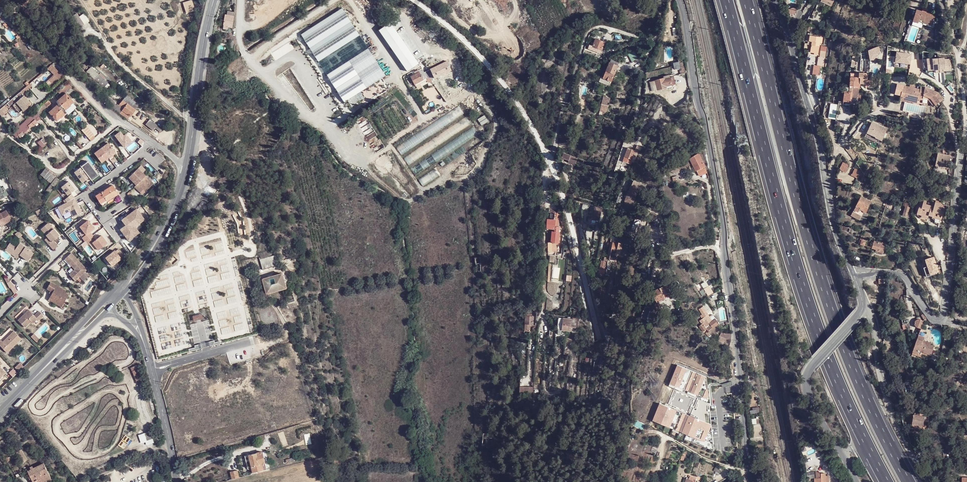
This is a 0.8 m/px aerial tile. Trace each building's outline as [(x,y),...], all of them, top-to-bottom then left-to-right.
[(186,14),(195,11),(192,0),(190,0),(182,2),(186,14)] [(342,8),(301,34),(344,102),(386,75),(342,8)] [(920,19),(933,23),(935,16),(916,11),(913,22),(919,23),(919,22),(920,19)] [(223,27),(227,28),(232,28),(234,13),(226,12),(225,17),(224,17),(223,27)] [(80,27),(88,22),(84,14),(75,19),(80,27)] [(407,71),(419,63),(391,22),(379,30),(407,71)] [(810,52),(814,52),(818,54),(819,43),(822,43),(822,38),(809,36),(809,41),(812,42),(810,52)] [(602,50),(604,43),(595,39),(593,45),(592,45),(591,46),(589,45),(588,49),(597,52),(598,49),(602,50)] [(911,55),(896,52),(894,62),(909,65),(911,55)] [(815,63),(813,73),(821,74),(822,65),(824,65),(826,56),(819,55),(818,64),(815,63)] [(611,60),(601,82),(610,86),(620,64),(611,60)] [(432,74),(449,66),(446,61),(430,69),(432,74)] [(49,77),(47,79),(53,86),(62,76),(51,65),(44,72),(49,77)] [(86,72),(103,88),(108,83),(103,79),(104,78),(91,66),(86,72)] [(423,79),(418,70),(415,72),(416,73),(410,76),(415,84),(423,79)] [(860,72),(860,77),(849,77),(849,93),(843,92),(843,102),(851,102),(856,102),(860,103),(860,95),(858,95),(858,88),(859,88),(859,83),(867,83),(867,74),(866,74),(866,72),(860,72)] [(665,79),(652,83),(654,92),(667,88),(668,89),(674,87),(671,78),(665,80),(665,79)] [(921,89),(915,88),(910,87),(904,86),(902,97),(919,100),(920,97),(925,98),(925,95),(933,96),(939,103),(946,97),(939,90),(927,86),(922,86),(921,89)] [(58,121),(67,113),(64,111),(70,106),(70,103),(72,101),(66,94),(57,102),(58,104),(49,112),(58,121)] [(128,119),(139,105),(127,94),(118,105),(109,98),(106,101),(128,119)] [(937,106),(939,103),(933,96),(925,95),(925,98),(930,99),(937,106)] [(27,104),(29,103),(23,96),(13,105),(19,112),(22,109),(23,111),(29,106),(27,104)] [(4,107),(10,102),(8,99),(0,106),(0,110),(4,107)] [(609,103),(608,103),(602,101),(601,106),(606,108),(605,111),(606,111),(607,111),(609,103)] [(458,106),(396,148),(402,155),(464,113),(458,106)] [(0,110),(0,115),(2,117),(9,112),(4,107),(0,110)] [(483,115),(476,117),(478,123),(485,121),(483,115)] [(31,116),(12,132),(15,136),(18,134),(19,136),(30,128),(29,127),(33,124),(34,125),(37,123),(36,122),(34,120),(31,116)] [(467,116),(404,158),(409,165),(471,124),(467,116)] [(160,132),(162,130),(149,120),(145,125),(153,131),(155,128),(160,132)] [(887,130),(871,123),(865,138),(880,145),(887,130)] [(90,141),(95,137),(86,126),(81,130),(90,141)] [(473,127),(410,169),(415,176),(478,134),(473,127)] [(113,156),(116,155),(109,144),(93,154),(100,165),(106,161),(108,165),(116,160),(113,156)] [(634,155),(636,151),(629,149),(626,157),(635,161),(637,157),(634,155)] [(951,156),(938,153),(936,163),(948,166),(951,156)] [(705,166),(698,154),(690,160),(695,171),(696,171),(698,174),(706,171),(704,167),(705,166)] [(86,185),(98,177),(87,161),(76,169),(86,185)] [(842,163),(839,170),(845,173),(849,166),(842,163)] [(50,183),(56,176),(46,168),(41,173),(44,176),(43,177),(50,183)] [(434,168),(418,179),(423,187),(439,176),(434,168)] [(128,177),(136,185),(139,188),(140,186),(143,189),(145,192),(152,185),(137,169),(128,177)] [(863,173),(855,169),(852,177),(860,181),(863,173)] [(49,193),(59,181),(56,178),(46,190),(49,193)] [(644,191),(646,187),(634,181),(633,182),(632,181),(630,185),(632,185),(624,201),(626,202),(624,206),(630,208),(639,189),(644,191)] [(72,219),(82,214),(71,194),(74,192),(69,182),(59,187),(66,201),(56,207),(62,217),(69,213),(72,219)] [(410,185),(402,188),(406,196),(414,193),(410,185)] [(108,202),(118,194),(112,186),(98,195),(100,200),(105,197),(108,202)] [(853,212),(861,216),(865,218),(867,214),(864,212),(870,202),(860,196),(853,212)] [(926,202),(922,201),(920,208),(919,208),(917,214),(926,217),(926,215),(929,216),(931,207),(925,205),(926,202)] [(934,208),(931,207),(929,216),(941,219),(943,211),(940,209),(941,205),(935,204),(934,208)] [(600,214),(602,208),(595,206),(592,219),(597,220),(599,214),(600,214)] [(124,227),(119,231),(127,243),(139,235),(135,228),(145,222),(136,210),(120,221),(124,227)] [(636,217),(641,220),(645,211),(641,210),(638,215),(637,215),(636,217)] [(1,228),(12,222),(6,212),(0,215),(0,227),(1,228)] [(861,216),(853,212),(851,215),(859,220),(861,216)] [(552,228),(551,234),(560,234),(560,227),(558,226),(558,220),(562,220),(561,216),(556,213),(556,217),(553,217),(552,219),(547,218),(546,228),(552,228)] [(97,253),(107,245),(101,236),(95,240),(90,233),(94,230),(88,221),(77,229),(89,246),(91,244),(97,253)] [(52,243),(48,246),(53,252),(58,247),(55,243),(61,237),(55,231),(53,233),(51,231),(53,229),(49,224),(41,231),(47,238),(52,243)] [(560,234),(551,234),(551,242),(559,242),(560,234)] [(860,244),(864,246),(867,237),(862,235),(859,243),(860,243),(860,244)] [(620,251),(621,244),(619,243),(616,242),(616,244),(614,244),(615,240),(613,239),(608,258),(616,261),(619,251),(620,251)] [(882,244),(874,241),(872,248),(876,250),(876,251),(883,253),(886,244),(882,242),(882,244)] [(10,243),(5,250),(11,254),(14,251),(20,255),(26,259),(31,252),(20,243),(17,248),(10,243)] [(20,255),(14,251),(11,254),(18,259),(20,255)] [(87,269),(70,253),(64,259),(74,270),(69,275),(75,281),(87,269)] [(275,256),(260,260),(263,270),(277,266),(275,256)] [(603,278),(606,259),(603,258),(603,261),(599,261),(596,277),(603,278)] [(266,294),(286,289),(282,274),(262,280),(266,294)] [(67,291),(50,281),(47,288),(49,290),(52,291),(49,295),(47,297),(56,302),(58,300),(63,304),(69,295),(66,293),(67,291)] [(662,295),(672,290),(668,283),(651,291),(656,303),(664,299),(662,295)] [(709,297),(713,294),(709,288),(705,291),(709,297)] [(662,295),(664,299),(674,294),(672,290),(662,295)] [(56,302),(47,297),(46,300),(60,309),(63,304),(58,300),(56,302)] [(702,320),(707,316),(708,316),(703,307),(699,309),(702,315),(700,316),(702,320)] [(39,320),(43,317),(38,312),(34,315),(29,310),(19,320),(26,327),(31,322),(33,324),(38,319),(39,320)] [(523,330),(530,331),(530,325),(532,325),(533,318),(531,317),(532,314),(525,313),(525,315),(524,315),(524,323),(523,323),(523,330)] [(716,319),(711,320),(707,316),(702,320),(700,322),(702,324),(699,327),(702,331),(703,331),(706,329),(708,331),(708,333),(710,332),(709,331),(719,323),(716,319)] [(558,330),(571,331),(572,324),(573,324),(573,326),(578,327),(579,319),(569,317),(569,319),(560,318),(558,330)] [(1,342),(0,342),(0,348),(5,353),(20,339),(12,331),(3,340),(5,342),(2,344),(1,342)] [(925,337),(919,335),(914,353),(918,354),(919,351),(932,356),(935,347),(931,346),(932,343),(924,340),(925,337)] [(931,360),(932,356),(919,351),(918,354),(914,353),(913,356),(922,359),(923,358),(931,360)] [(705,376),(676,364),(668,383),(675,386),(709,401),(705,376)] [(666,406),(710,424),(709,401),(675,386),(666,406)] [(659,403),(650,424),(713,450),(712,441),(710,424),(666,406),(659,403)] [(924,426),(925,424),(926,417),(921,417),(914,415),(914,417),(913,424),(924,426)] [(150,430),(138,435),(142,445),(154,440),(150,430)] [(684,450),(684,449),(680,462),(684,463),(688,452),(684,450)] [(251,473),(266,470),(262,452),(244,457),(247,470),(250,469),(251,473)] [(51,481),(44,465),(28,471),(32,481),(47,481),(51,481)] [(721,474),(723,469),(717,466),(715,472),(721,474)] [(825,477),(826,474),(821,474),(820,478),(816,478),(815,481),(826,481),(825,477)]
